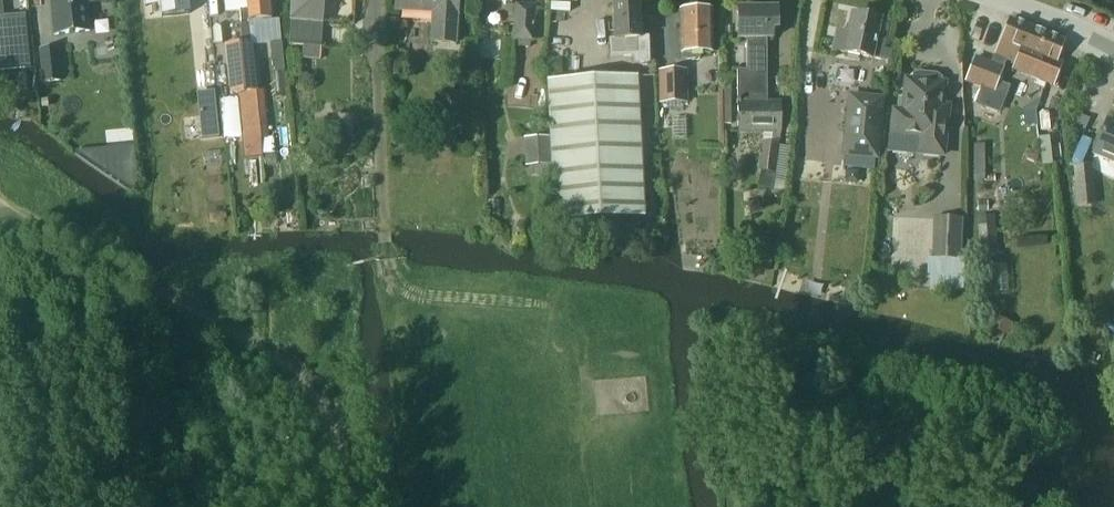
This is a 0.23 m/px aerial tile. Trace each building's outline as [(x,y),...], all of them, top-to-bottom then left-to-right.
[(54,35),(89,32),(87,5),(110,3),(110,0),(50,0),(54,35)] [(161,17),(189,14),(188,0),(160,0),(161,17)] [(224,12),(241,11),(242,23),(248,22),(247,10),(246,0),(223,0),(224,12)] [(248,22),(269,21),(268,0),(246,0),(248,22)] [(288,45),(303,46),(320,47),(323,0),(291,0),(288,45)] [(458,0),(395,0),(394,10),(432,13),(430,42),(455,44),(458,0)] [(607,41),(608,59),(631,58),(632,64),(647,63),(646,39),(639,39),(637,0),(622,0),(610,1),(612,40),(607,41)] [(531,41),(535,7),(515,4),(510,39),(531,41)] [(710,10),(680,11),(681,54),(681,59),(700,59),(699,53),(711,53),(710,10)] [(736,132),(778,132),(778,104),(764,103),(765,40),(771,40),(771,30),(777,30),(777,10),(737,10),(737,39),(747,39),(746,70),(737,70),(736,132)] [(857,12),(853,15),(851,15),(847,34),(836,32),(832,51),(889,63),(891,52),(883,50),(888,27),(887,27),(887,28),(878,26),(879,21),(867,18),(865,14),(857,12)] [(0,17),(0,72),(12,72),(7,17),(0,17)] [(1063,63),(1056,60),(1063,41),(1010,19),(995,55),(1015,63),(1011,71),(1053,87),(1063,63)] [(229,94),(236,93),(253,92),(254,92),(254,91),(248,22),(242,23),(239,26),(241,44),(225,46),(229,94)] [(280,43),(269,44),(271,73),(282,72),(280,43)] [(321,47),(320,47),(303,46),(302,60),(320,62),(321,47)] [(44,82),(60,81),(56,48),(40,50),(44,82)] [(993,92),(1003,69),(975,57),(965,80),(993,92)] [(282,72),(271,73),(273,99),(286,97),(284,72),(282,72)] [(687,103),(686,72),(659,72),(659,103),(687,103)] [(942,107),(944,84),(939,83),(939,79),(935,76),(922,75),(917,76),(916,81),(913,80),(911,93),(908,96),(905,95),(904,95),(902,112),(893,111),(889,150),(942,156),(946,116),(943,116),(944,108),(942,107)] [(636,76),(546,81),(554,222),(644,217),(636,76)] [(267,138),(261,90),(254,91),(254,92),(253,92),(236,93),(242,141),(267,138)] [(844,155),(875,158),(881,100),(850,97),(844,155)] [(214,98),(199,100),(202,139),(218,138),(214,98)] [(1107,121),(1093,154),(1113,163),(1113,124),(1107,121)] [(1050,165),(1047,136),(1038,137),(1041,166),(1050,165)] [(779,144),(761,142),(757,171),(761,172),(775,173),(778,148),(779,144)] [(775,173),(773,191),(785,193),(791,150),(778,148),(775,173)] [(133,149),(75,154),(129,191),(136,186),(133,149)] [(1078,207),(1093,205),(1089,166),(1074,168),(1078,207)] [(759,189),(773,191),(775,173),(761,172),(759,189)] [(499,200),(489,200),(489,215),(499,214),(499,200)] [(976,218),(980,258),(999,257),(995,216),(976,218)] [(959,261),(961,220),(933,218),(931,260),(959,261)]
